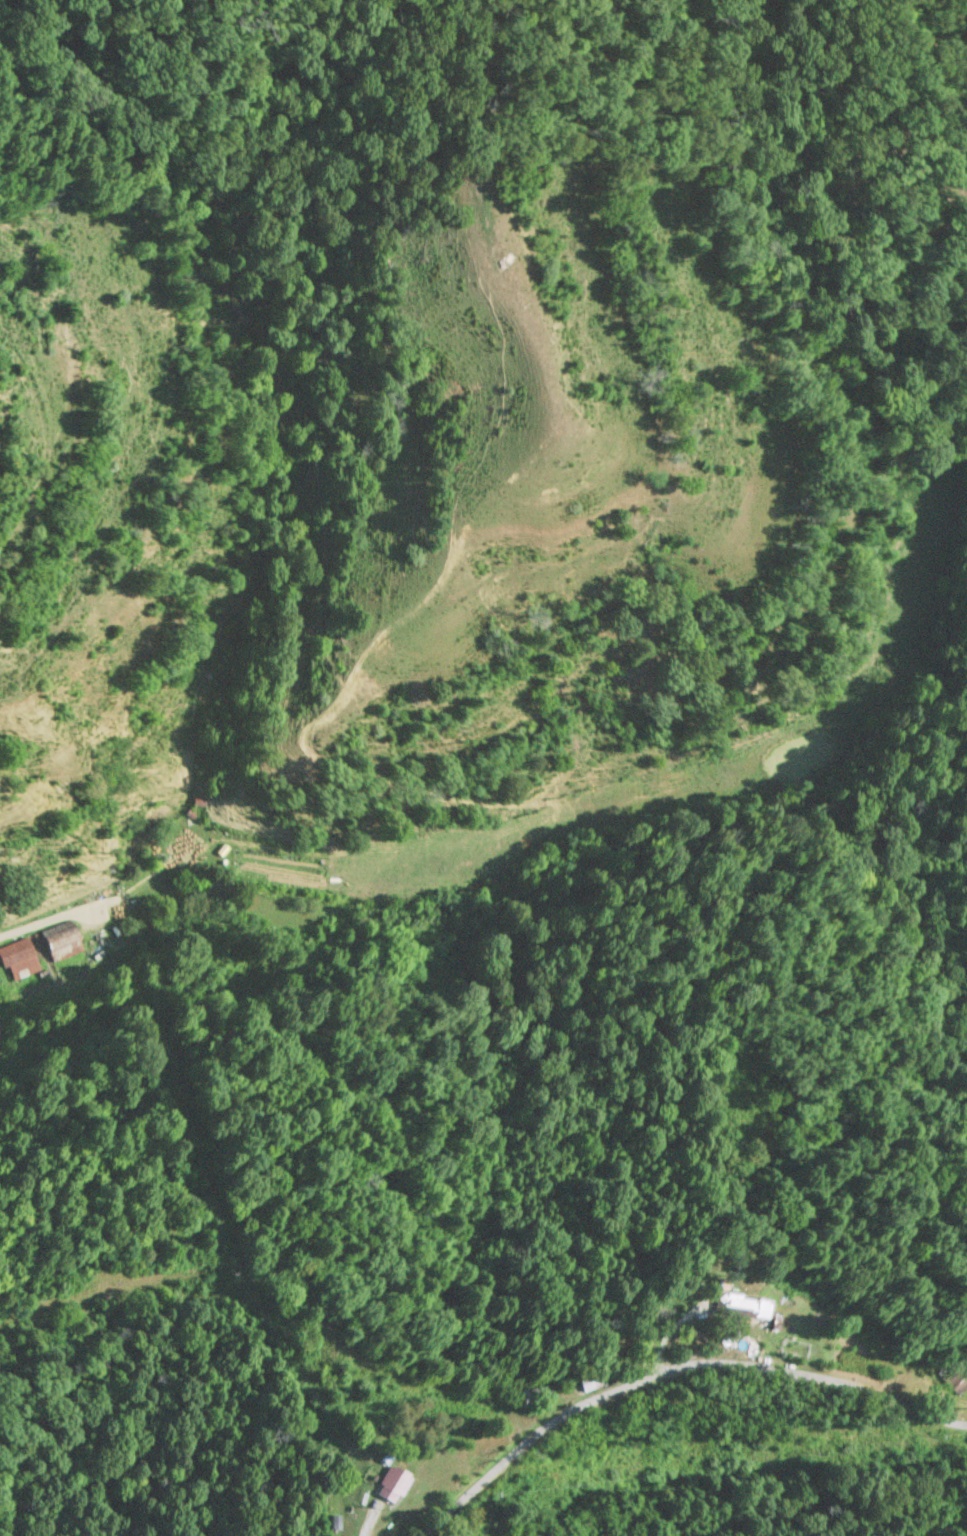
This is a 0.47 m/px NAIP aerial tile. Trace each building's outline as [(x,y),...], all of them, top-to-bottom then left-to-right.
[(71,922),(37,933),(47,965),(82,954),(71,922)] [(7,983),(40,971),(28,937),(0,947),(0,963),(7,983)] [(756,1318),(757,1296),(732,1295),(731,1316),(756,1318)] [(410,1480),(394,1466),(373,1489),(389,1503),(410,1480)]
